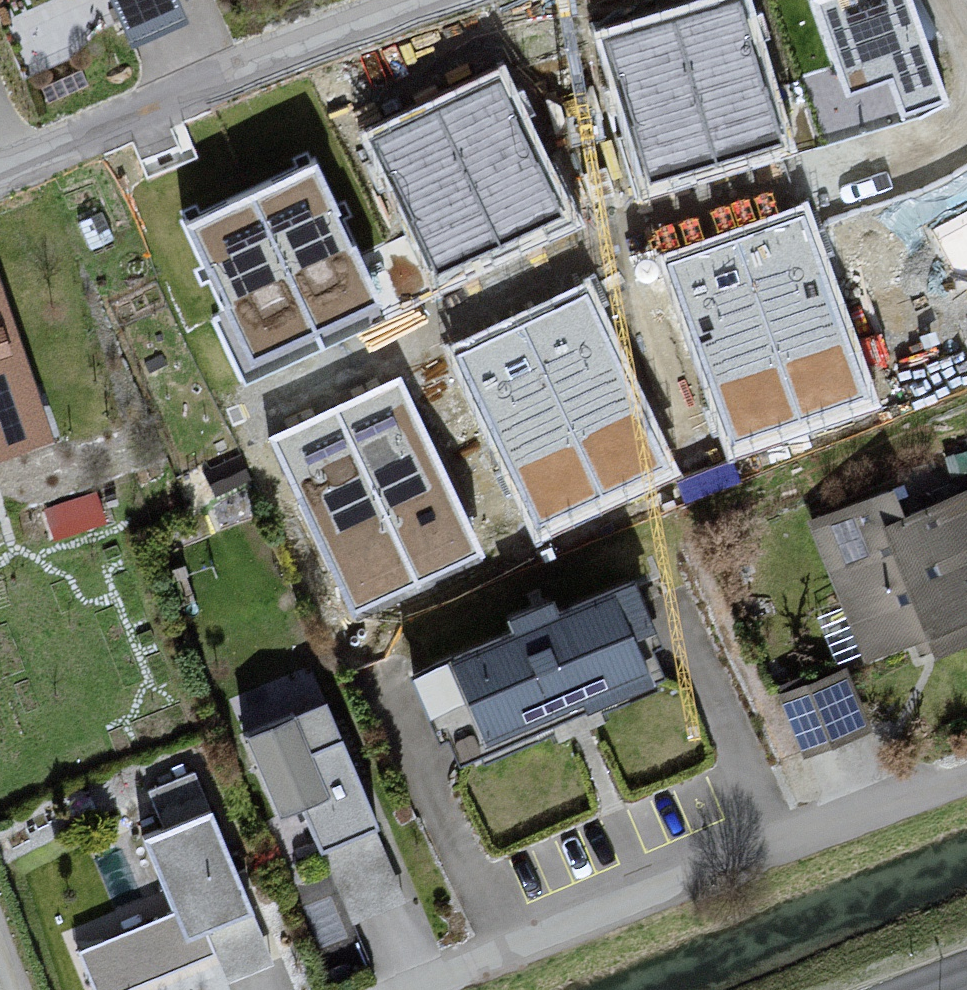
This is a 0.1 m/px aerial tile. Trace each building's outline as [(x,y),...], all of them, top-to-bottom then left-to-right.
[(131,43),(187,18),(179,0),(112,0),(131,43)] [(674,19),(719,167),(787,147),(742,0),(736,0),(674,19)] [(847,93),(888,79),(902,116),(945,100),(910,0),(814,0),(847,93)] [(674,19),(606,39),(651,187),(719,167),(674,19)] [(501,78),(436,108),(502,248),(566,219),(501,78)] [(436,108),(372,138),(437,278),(502,248),(436,108)] [(317,165),(253,194),(318,335),(382,305),(317,165)] [(253,194),(188,224),(253,364),(318,335),(253,194)] [(803,212),(736,235),(799,418),(866,395),(803,212)] [(736,235),(669,258),(732,441),(799,418),(736,235)] [(0,285),(0,457),(52,439),(0,285)] [(586,294),(521,323),(602,499),(667,470),(586,294)] [(521,323),(457,353),(538,529),(602,499),(521,323)] [(401,381),(336,411),(416,583),(480,553),(401,381)] [(336,411),(272,440),(351,612),(416,583),(336,411)] [(902,519),(890,488),(803,529),(860,673),(911,649),(919,668),(966,651),(966,498),(902,519)] [(634,583),(411,677),(438,741),(450,736),(462,763),(662,678),(650,648),(660,644),(634,583)] [(848,668),(778,695),(801,754),(871,727),(848,668)] [(321,709),(239,742),(268,828),(299,810),(318,853),(371,837),(321,709)] [(208,819),(142,846),(181,947),(251,924),(208,819)]
